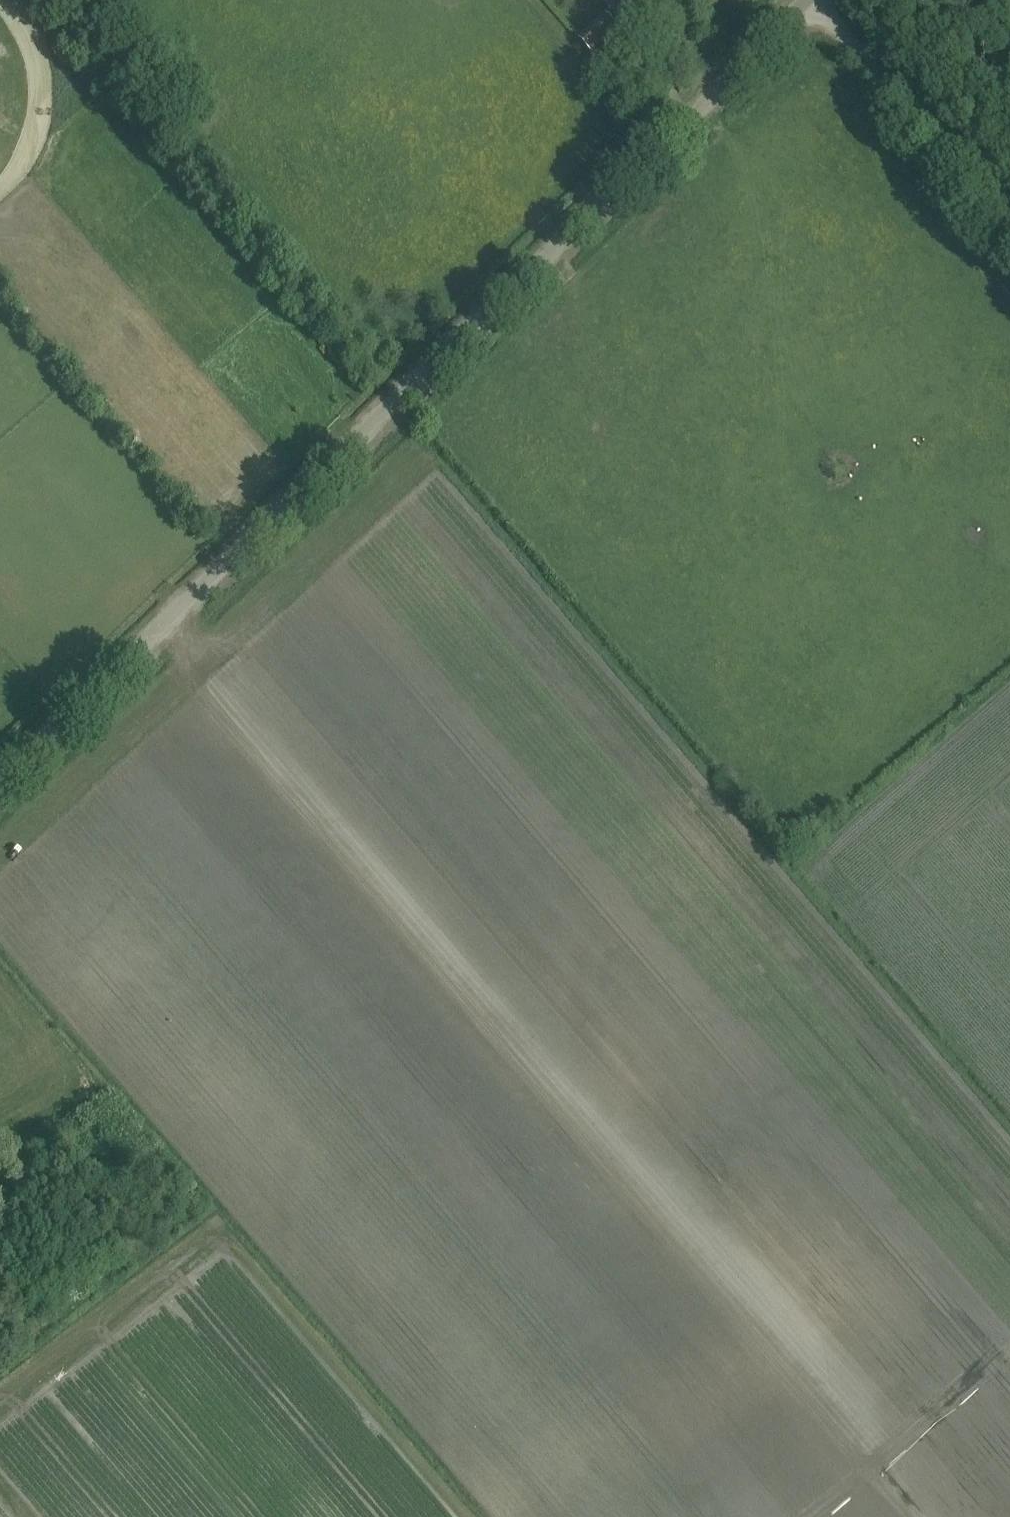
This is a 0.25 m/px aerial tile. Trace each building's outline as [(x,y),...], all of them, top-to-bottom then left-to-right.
[(617,9),(627,0),(610,0),(617,9)] [(623,32),(607,14),(579,38),(595,57),(623,32)] [(680,40),(673,32),(666,38),(673,46),(680,40)]
